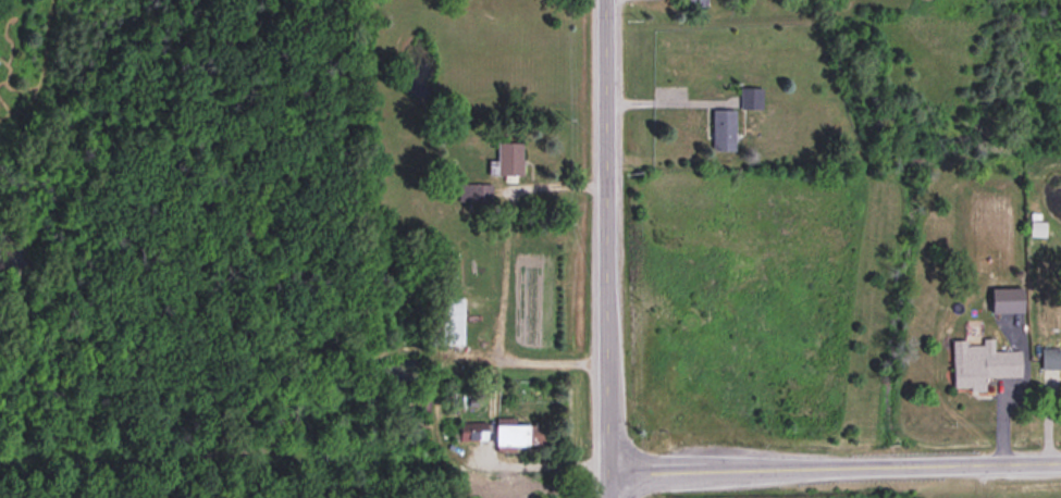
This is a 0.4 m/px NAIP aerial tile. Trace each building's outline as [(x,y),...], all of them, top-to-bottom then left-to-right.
[(681,9),(707,9),(707,0),(681,0),(681,9)] [(740,90),(740,110),(762,110),(762,90),(740,90)] [(736,112),(712,112),(712,153),(736,153),(736,112)] [(522,144),(497,144),(497,163),(489,163),(489,177),(522,177),(522,144)] [(463,346),(463,299),(430,299),(430,346),(463,346)] [(985,392),(985,380),(1022,379),(1022,351),(986,352),(985,347),(953,348),(954,392),(985,392)] [(1041,350),(1041,371),(1060,371),(1060,350),(1041,350)] [(407,413),(426,413),(425,402),(407,403),(407,413)] [(455,442),(485,442),(485,423),(455,423),(455,442)] [(493,447),(542,447),(542,426),(493,426),(493,447)]
